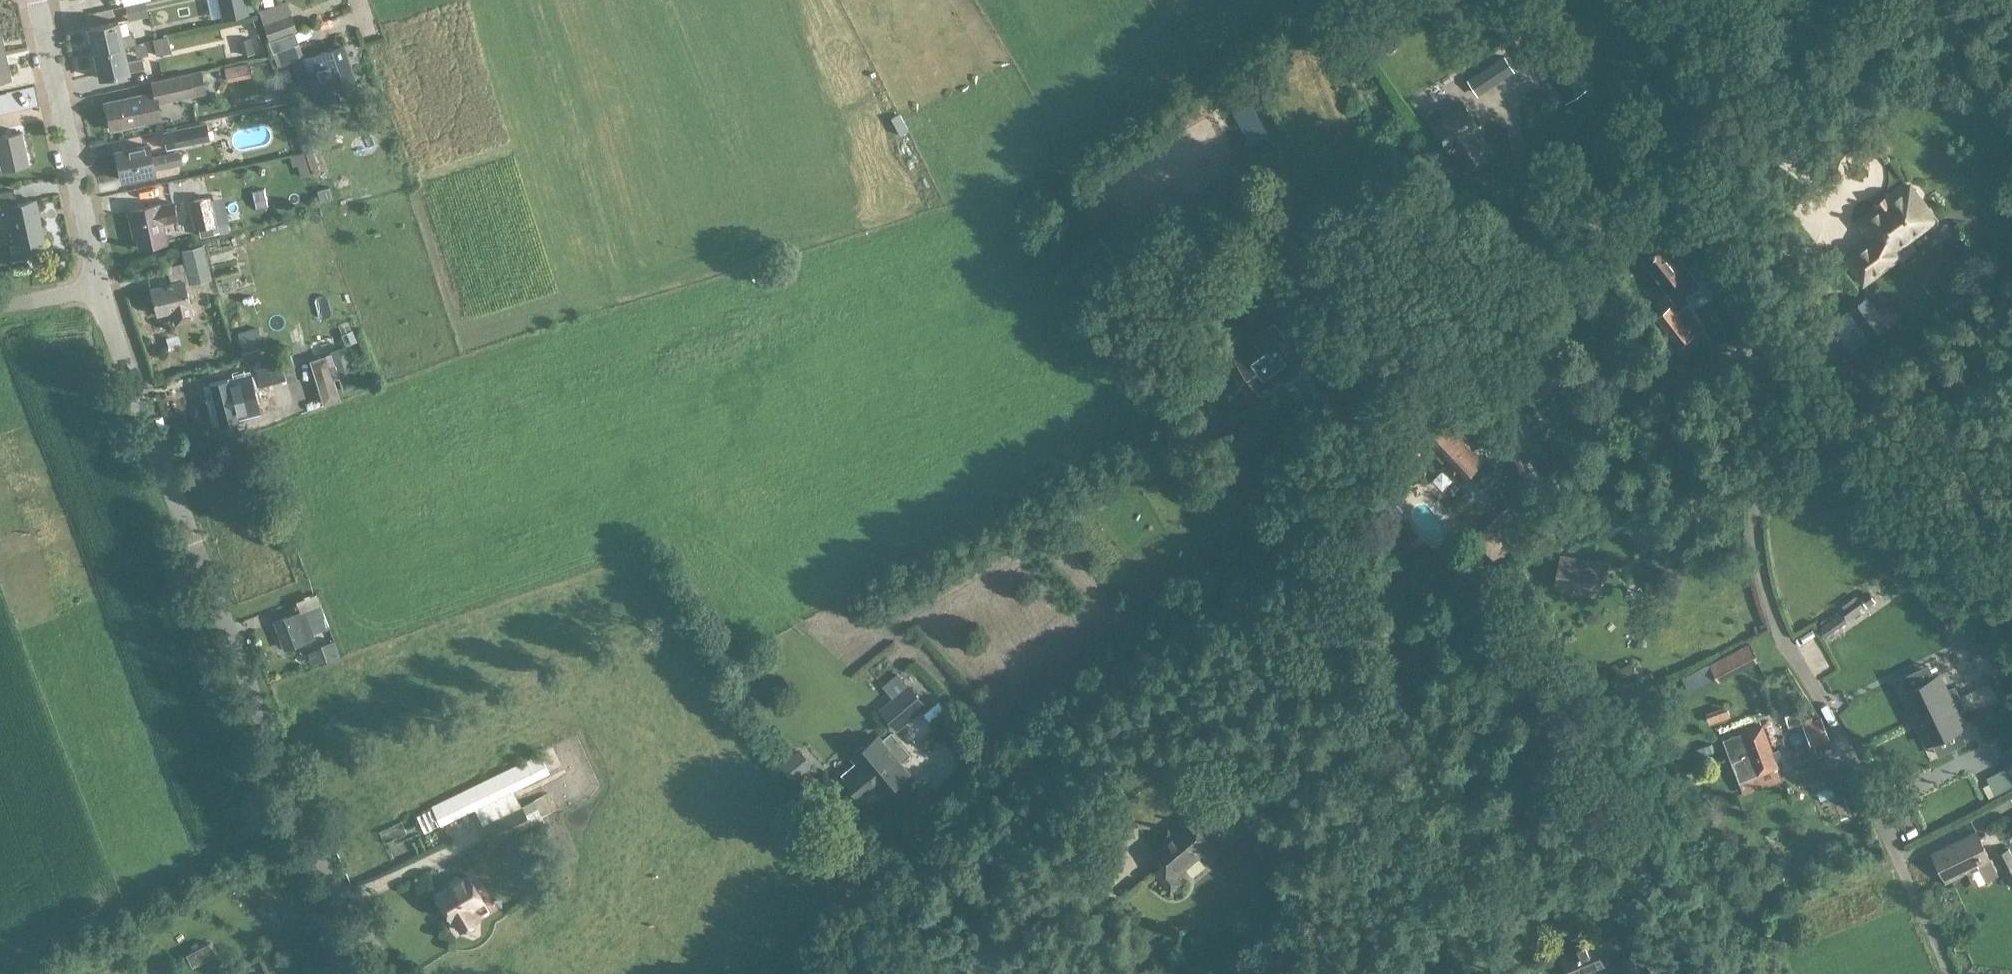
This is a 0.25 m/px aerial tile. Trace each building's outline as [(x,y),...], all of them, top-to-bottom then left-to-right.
[(245,0),(221,0),(224,17),(248,12),(245,0)] [(287,1),(259,11),(268,39),(297,29),(287,1)] [(1514,28),(1526,20),(1518,8),(1506,15),(1514,28)] [(134,32),(122,35),(119,20),(89,26),(94,51),(124,45),(124,44),(137,41),(134,32)] [(170,51),(167,35),(152,38),(156,54),(170,51)] [(343,44),(302,57),(294,60),(303,87),(311,84),(317,102),(340,94),(337,87),(355,81),(343,44)] [(124,45),(94,51),(99,77),(129,70),(144,67),(142,57),(127,60),(124,45)] [(219,68),(245,62),(242,48),(216,54),(219,68)] [(4,50),(0,51),(0,78),(10,76),(4,50)] [(1505,55),(1468,80),(1478,95),(1515,71),(1505,55)] [(153,91),(141,94),(105,102),(111,127),(162,116),(159,102),(203,93),(199,70),(151,80),(153,91)] [(1266,128),(1240,82),(1222,92),(1251,143),(1263,136),(1260,131),(1266,128)] [(302,135),(315,131),(305,99),(292,103),(302,135)] [(1429,111),(1428,116),(1433,123),(1431,124),(1449,149),(1453,146),(1468,168),(1489,153),(1475,131),(1481,127),(1464,103),(1457,108),(1456,107),(1446,113),(1442,107),(1437,106),(1429,111)] [(899,115),(890,120),(899,135),(906,131),(899,115)] [(210,138),(206,123),(163,132),(166,148),(210,138)] [(2,165),(28,160),(21,129),(0,133),(0,166),(2,165)] [(179,151),(151,157),(149,144),(116,151),(122,178),(154,171),(153,167),(181,161),(179,151)] [(230,160),(210,166),(213,175),(232,169),(230,160)] [(1935,217),(1921,198),(1922,194),(1917,187),(1913,187),(1910,184),(1906,187),(1902,186),(1895,192),(1895,196),(1859,222),(1872,239),(1846,258),(1864,282),(1900,254),(1895,247),(1935,217)] [(329,186),(318,189),(321,200),(332,196),(329,186)] [(7,205),(11,225),(15,245),(10,246),(13,259),(31,256),(28,242),(44,239),(36,198),(17,202),(14,188),(0,191),(0,207),(7,205)] [(190,201),(196,228),(199,227),(201,235),(219,231),(217,222),(215,223),(209,196),(190,201)] [(173,202),(162,204),(161,202),(129,210),(135,238),(138,237),(140,247),(166,241),(161,221),(176,218),(173,202)] [(1643,259),(1640,261),(1673,303),(1654,318),(1677,347),(1692,335),(1676,313),(1689,303),(1685,298),(1700,286),(1665,242),(1656,249),(1651,248),(1642,254),(1643,259)] [(204,243),(181,249),(184,261),(190,283),(212,277),(204,243)] [(0,263),(0,281),(52,280),(51,262),(0,263)] [(184,278),(171,281),(150,286),(157,313),(172,309),(175,322),(193,318),(185,284),(184,278)] [(1848,310),(1868,338),(1890,322),(1870,295),(1848,310)] [(1241,362),(1232,368),(1248,390),(1257,384),(1261,390),(1278,377),(1286,371),(1297,363),(1281,341),(1287,337),(1275,320),(1256,334),(1261,341),(1238,358),(1241,362)] [(257,326),(246,330),(238,332),(244,350),(263,344),(258,327),(257,326)] [(356,338),(352,330),(341,335),(345,343),(356,338)] [(249,364),(254,384),(287,376),(287,379),(298,376),(292,353),(249,364)] [(251,414),(244,383),(243,378),(232,381),(230,375),(218,378),(217,374),(209,376),(219,421),(251,414)] [(1447,422),(1444,424),(1436,419),(1426,429),(1431,437),(1428,439),(1462,477),(1481,459),(1447,422)] [(1513,439),(1502,446),(1516,467),(1527,460),(1513,439)] [(1513,471),(1502,477),(1524,515),(1535,509),(1513,471)] [(1509,505),(1474,537),(1491,556),(1526,524),(1509,505)] [(1557,585),(1599,593),(1604,563),(1563,555),(1557,585)] [(1861,597),(1866,605),(1875,599),(1870,591),(1861,597)] [(1842,611),(1848,619),(1864,607),(1858,599),(1842,611)] [(300,611),(274,620),(285,648),(315,636),(313,632),(329,626),(320,603),(300,611)] [(1825,634),(1846,620),(1840,611),(1819,625),(1825,634)] [(323,646),(327,658),(328,659),(340,654),(335,640),(323,645),(323,646)] [(1709,662),(1716,675),(1718,680),(1758,659),(1749,641),(1709,662)] [(1929,663),(1901,676),(1908,690),(1903,692),(1915,718),(1959,696),(1955,687),(1947,691),(1939,675),(1936,677),(1929,663)] [(898,730),(928,704),(899,670),(883,684),(893,697),(879,708),(898,730)] [(1999,689),(2004,697),(2011,692),(2011,683),(2010,681),(1999,689)] [(1959,696),(1915,718),(1928,743),(1932,741),(1939,754),(1967,741),(1960,727),(1964,725),(1956,710),(1964,706),(1959,696)] [(1709,722),(1719,718),(1729,714),(1725,703),(1715,707),(1705,711),(1709,722)] [(2001,713),(2011,730),(2011,706),(2001,713)] [(1811,746),(1830,738),(1821,715),(1802,723),(1811,746)] [(1760,720),(1722,735),(1738,778),(1776,764),(1773,756),(1781,753),(1777,744),(1770,747),(1760,720)] [(861,766),(846,779),(862,798),(877,786),(885,795),(910,775),(879,737),(865,749),(862,748),(853,755),(853,758),(855,761),(857,761),(861,766)] [(800,785),(817,771),(812,766),(814,764),(800,747),(794,752),(790,747),(777,757),(800,785)] [(473,807),(474,807),(513,787),(549,770),(540,751),(431,804),(433,806),(433,807),(441,823),(473,807)] [(534,797),(521,803),(522,804),(482,824),(481,824),(490,843),(544,817),(542,813),(534,797)] [(369,821),(376,836),(391,828),(384,814),(369,821)] [(1209,818),(1199,825),(1189,814),(1151,845),(1164,860),(1154,868),(1171,888),(1181,879),(1176,872),(1221,834),(1209,818)] [(447,826),(372,864),(379,878),(454,840),(447,826)] [(1977,832),(1933,853),(1946,880),(1990,859),(1977,832)] [(2009,846),(1996,853),(2011,884),(2011,852),(2009,846)] [(467,873),(435,892),(451,918),(454,916),(461,928),(462,927),(467,930),(474,926),(474,920),(478,918),(471,906),(482,899),(467,873)] [(1649,957),(1640,940),(1627,948),(1620,936),(1615,938),(1611,930),(1591,939),(1589,935),(1557,949),(1567,973),(1608,955),(1619,973),(1654,973),(1645,958),(1649,957)]
